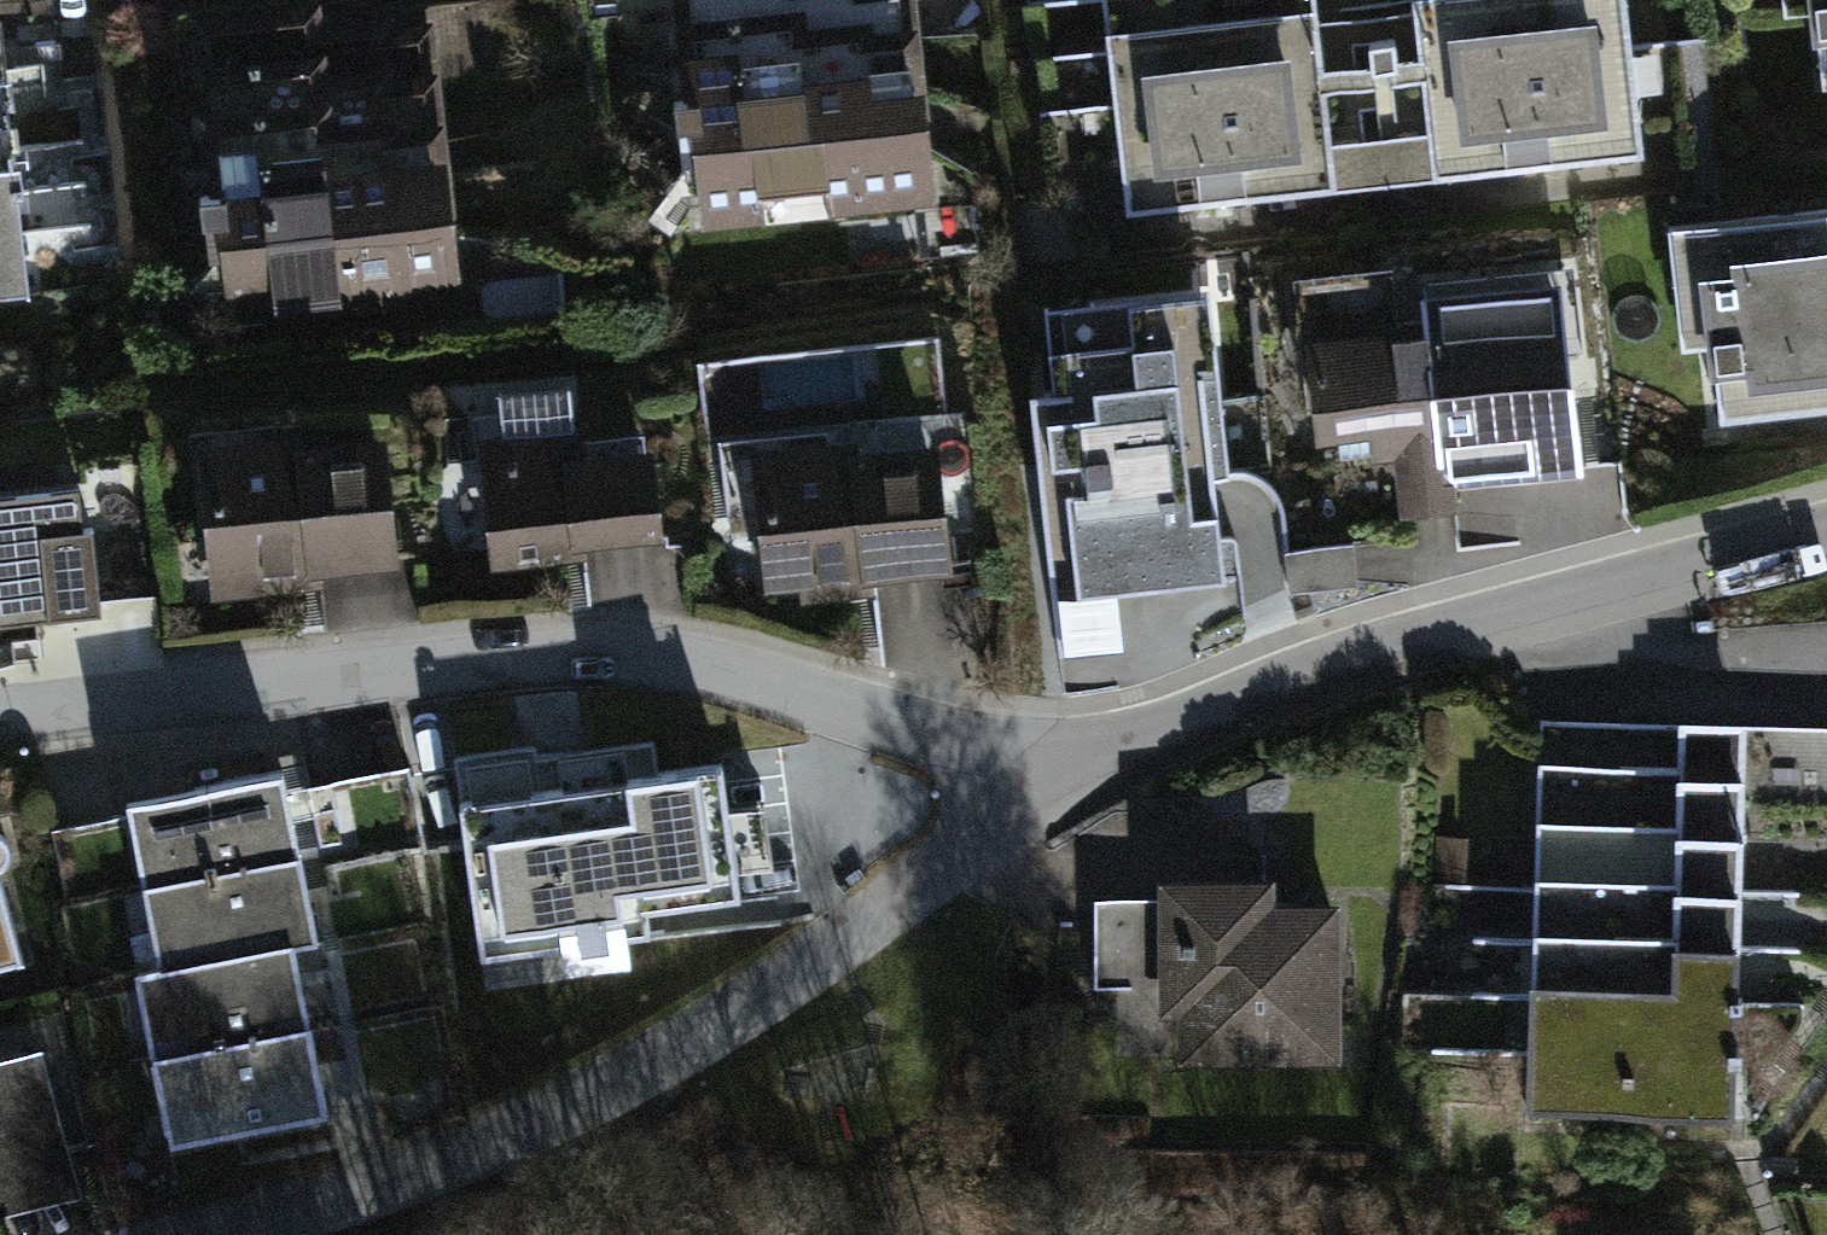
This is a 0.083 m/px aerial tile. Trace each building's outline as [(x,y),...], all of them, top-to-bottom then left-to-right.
[(430,0),(345,0),(190,17),(197,80),(436,53),(430,0)] [(915,0),(681,0),(677,1),(686,78),(921,51),(915,0)] [(1102,69),(1320,46),(1314,0),(1094,0),(1102,69)] [(1422,35),(1637,11),(1636,0),(1418,0),(1422,35)] [(1794,13),(1817,11),(1826,94),(1826,0),(1792,0),(1794,13)] [(1637,11),(1422,35),(1425,67),(1430,111),(1646,87),(1637,11)] [(96,87),(87,17),(0,28),(0,99),(96,87)] [(1102,69),(1110,145),(1327,121),(1323,76),(1320,46),(1102,69)] [(930,129),(921,51),(686,78),(695,156),(930,129)] [(443,115),(436,53),(197,80),(204,142),(443,115)] [(1430,111),(1425,67),(1323,76),(1327,121),(1335,198),(1436,188),(1430,111)] [(104,157),(96,87),(0,99),(0,170),(104,157)] [(1646,87),(1430,111),(1436,188),(1654,164),(1646,87)] [(450,178),(443,115),(204,142),(211,204),(450,178)] [(1110,145),(1118,221),(1335,198),(1327,121),(1110,145)] [(939,206),(930,129),(695,156),(704,234),(939,206)] [(113,227),(104,157),(0,170),(0,241),(113,227)] [(457,240),(450,178),(211,204),(218,267),(457,240)] [(1674,222),(1694,449),(1826,437),(1826,209),(1674,222)] [(121,297),(113,227),(0,241),(0,311),(121,297)] [(464,302),(457,240),(218,267),(226,329),(464,302)] [(1421,328),(1315,337),(1323,440),(1400,434),(1405,497),(1594,482),(1576,269),(1417,281),(1421,328)] [(1214,289),(1052,302),(1060,404),(1040,406),(1059,654),(1123,649),(1118,591),(1237,582),(1214,289)] [(212,588),(401,568),(387,427),(197,446),(212,588)] [(492,566),(664,549),(653,452),(630,453),(627,430),(481,442),(492,566)] [(764,604),(957,584),(942,441),(850,451),(848,436),(748,447),(764,604)] [(80,498),(0,505),(0,640),(46,635),(45,622),(91,618),(80,498)] [(1360,551),(1293,550),(1292,594),(1359,595),(1360,551)] [(1751,727),(1540,722),(1538,799),(1749,804),(1751,727)] [(1778,793),(1826,795),(1826,732),(1780,730),(1778,793)] [(655,755),(526,850),(620,978),(711,911),(731,937),(823,870),(737,754),(683,794),(655,755)] [(128,803),(146,890),(302,861),(285,773),(128,803)] [(1749,804),(1538,799),(1536,877),(1747,882),(1749,804)] [(122,888),(143,979),(161,975),(123,808),(52,824),(70,900),(122,888)] [(27,969),(0,861),(0,976),(27,969)] [(302,861),(146,890),(162,976),(294,951),(319,947),(302,861)] [(1279,875),(1154,871),(1149,1027),(1177,1027),(1176,1072),(1343,1077),(1349,898),(1279,896),(1279,875)] [(1747,882),(1536,877),(1534,955),(1745,960),(1747,882)] [(294,951),(162,976),(142,980),(157,1061),(309,1031),(294,951)] [(1745,960),(1534,955),(1532,1033),(1743,1038),(1745,960)] [(309,1031),(157,1061),(176,1154),(327,1124),(309,1031)] [(1743,1038),(1532,1033),(1530,1111),(1741,1116),(1743,1038)] [(42,1046),(0,1057),(0,1234),(9,1234),(86,1215),(42,1046)]
